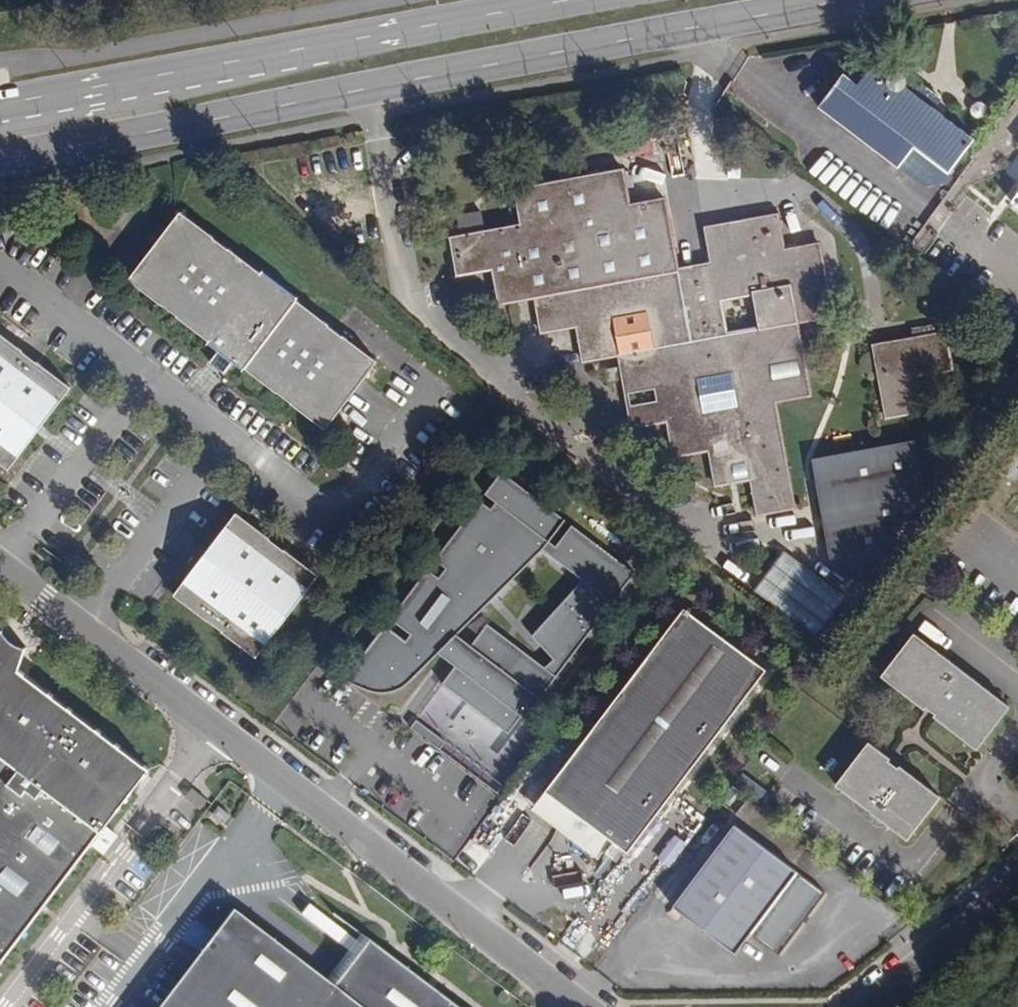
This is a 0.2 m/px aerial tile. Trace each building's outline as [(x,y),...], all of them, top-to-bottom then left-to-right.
[(889,75),(874,63),(847,98),(946,174),(973,138),(931,107),(936,100),(920,88),(915,94),(902,84),(901,80),(901,79),(899,76),(896,75),(892,74),(889,75)] [(621,140),(622,162),(654,160),(653,138),(621,140)] [(629,208),(623,173),(601,177),(607,212),(629,208)] [(607,212),(601,177),(519,192),(525,226),(453,238),(459,271),(494,265),(501,299),(538,293),(544,327),(578,322),(585,359),(616,353),(623,392),(664,385),(670,421),(676,452),(707,446),(710,464),(748,457),(752,479),(758,512),(769,510),(791,506),(790,499),(772,402),(790,399),(776,323),(796,319),(829,314),(815,243),(783,250),(776,214),(739,221),(746,259),(724,263),(719,235),(704,238),(710,266),(677,272),(654,276),(648,236),(670,233),(665,202),(629,208),(607,212)] [(1010,200),(1017,207),(1017,189),(1010,200)] [(255,269),(175,209),(122,278),(202,339),(200,342),(210,350),(203,360),(218,371),(225,362),(236,370),(239,366),(319,427),(372,358),(292,298),(294,296),(257,267),(255,269)] [(461,234),(484,230),(481,212),(458,216),(461,234)] [(719,235),(724,263),(746,259),(739,221),(702,227),(704,238),(719,235)] [(677,272),(670,233),(648,236),(654,276),(677,272)] [(776,323),(790,399),(810,396),(796,319),(776,323)] [(946,352),(943,335),(904,342),(908,366),(879,371),(887,414),(920,408),(914,373),(930,370),(929,364),(941,361),(939,353),(946,352)] [(0,337),(0,466),(6,470),(68,389),(0,337)] [(904,342),(874,348),(879,371),(908,366),(904,342)] [(629,428),(670,421),(664,385),(623,392),(629,428)] [(868,588),(931,496),(922,439),(817,459),(835,562),(868,588)] [(748,457),(710,464),(714,486),(752,479),(748,457)] [(503,732),(519,711),(526,716),(634,574),(570,526),(553,548),(547,544),(564,521),(500,473),(483,495),(495,504),(490,510),(478,501),(433,561),(445,570),(438,579),(426,570),(389,620),(410,636),(405,642),(384,626),(343,680),(370,694),(373,694),(385,691),(394,689),(406,683),(415,678),(423,672),(431,664),(437,656),(442,650),(458,662),(441,684),(503,732)] [(317,578),(234,515),(171,596),(255,660),(317,578)] [(848,593),(786,548),(757,587),(818,633),(848,593)] [(771,670),(687,610),(569,765),(608,793),(576,838),(602,858),(616,841),(632,853),(771,670)] [(148,768),(18,670),(24,645),(21,646),(18,645),(15,644),(12,642),(9,640),(8,637),(7,635),(6,632),(5,629),(0,632),(0,964),(148,768)] [(1013,706),(918,634),(886,676),(931,710),(932,708),(943,717),(942,719),(979,748),(1013,706)] [(414,720),(408,728),(437,750),(443,742),(414,720)] [(894,758),(872,742),(839,784),(910,839),(943,796),(903,765),(902,767),(893,760),(894,758)] [(576,838),(608,793),(569,765),(536,809),(576,838)] [(205,799),(190,788),(183,797),(197,809),(205,799)] [(230,817),(219,809),(214,816),(225,825),(230,817)] [(833,898),(742,829),(681,909),(743,956),(757,938),(786,959),(810,928),(816,920),(833,898)] [(372,943),(336,988),(238,913),(165,1006),(456,1006),(372,943)] [(822,924),(816,920),(810,928),(816,932),(822,924)]
